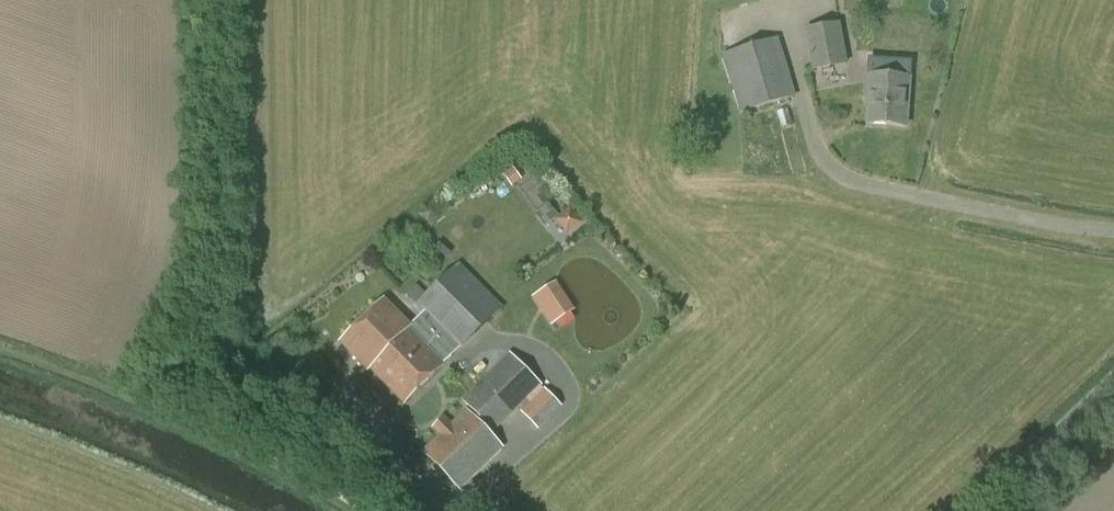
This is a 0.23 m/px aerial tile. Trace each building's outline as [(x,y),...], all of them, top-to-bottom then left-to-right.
[(811,71),(847,64),(839,23),(804,29),(811,71)] [(739,114),(795,97),(777,38),(721,54),(739,114)] [(906,126),(910,77),(867,74),(865,104),(869,105),(867,124),(906,126)] [(566,232),(583,226),(577,209),(560,216),(566,232)] [(436,328),(480,285),(456,262),(426,294),(416,285),(411,291),(410,290),(405,295),(415,305),(413,307),(436,328)] [(559,281),(533,299),(553,328),(579,310),(559,281)] [(480,285),(436,328),(457,349),(500,305),(480,285)] [(407,328),(408,328),(409,327),(383,301),(342,342),(369,369),(370,367),(393,344),(392,343),(407,328)] [(408,328),(407,328),(392,343),(393,344),(370,367),(406,402),(442,365),(407,330),(408,328)] [(492,432),(540,385),(509,354),(462,401),(492,432)] [(538,429),(561,407),(543,390),(521,411),(538,429)] [(503,448),(464,412),(451,425),(443,417),(431,429),(439,436),(424,450),(460,489),(503,448)]
